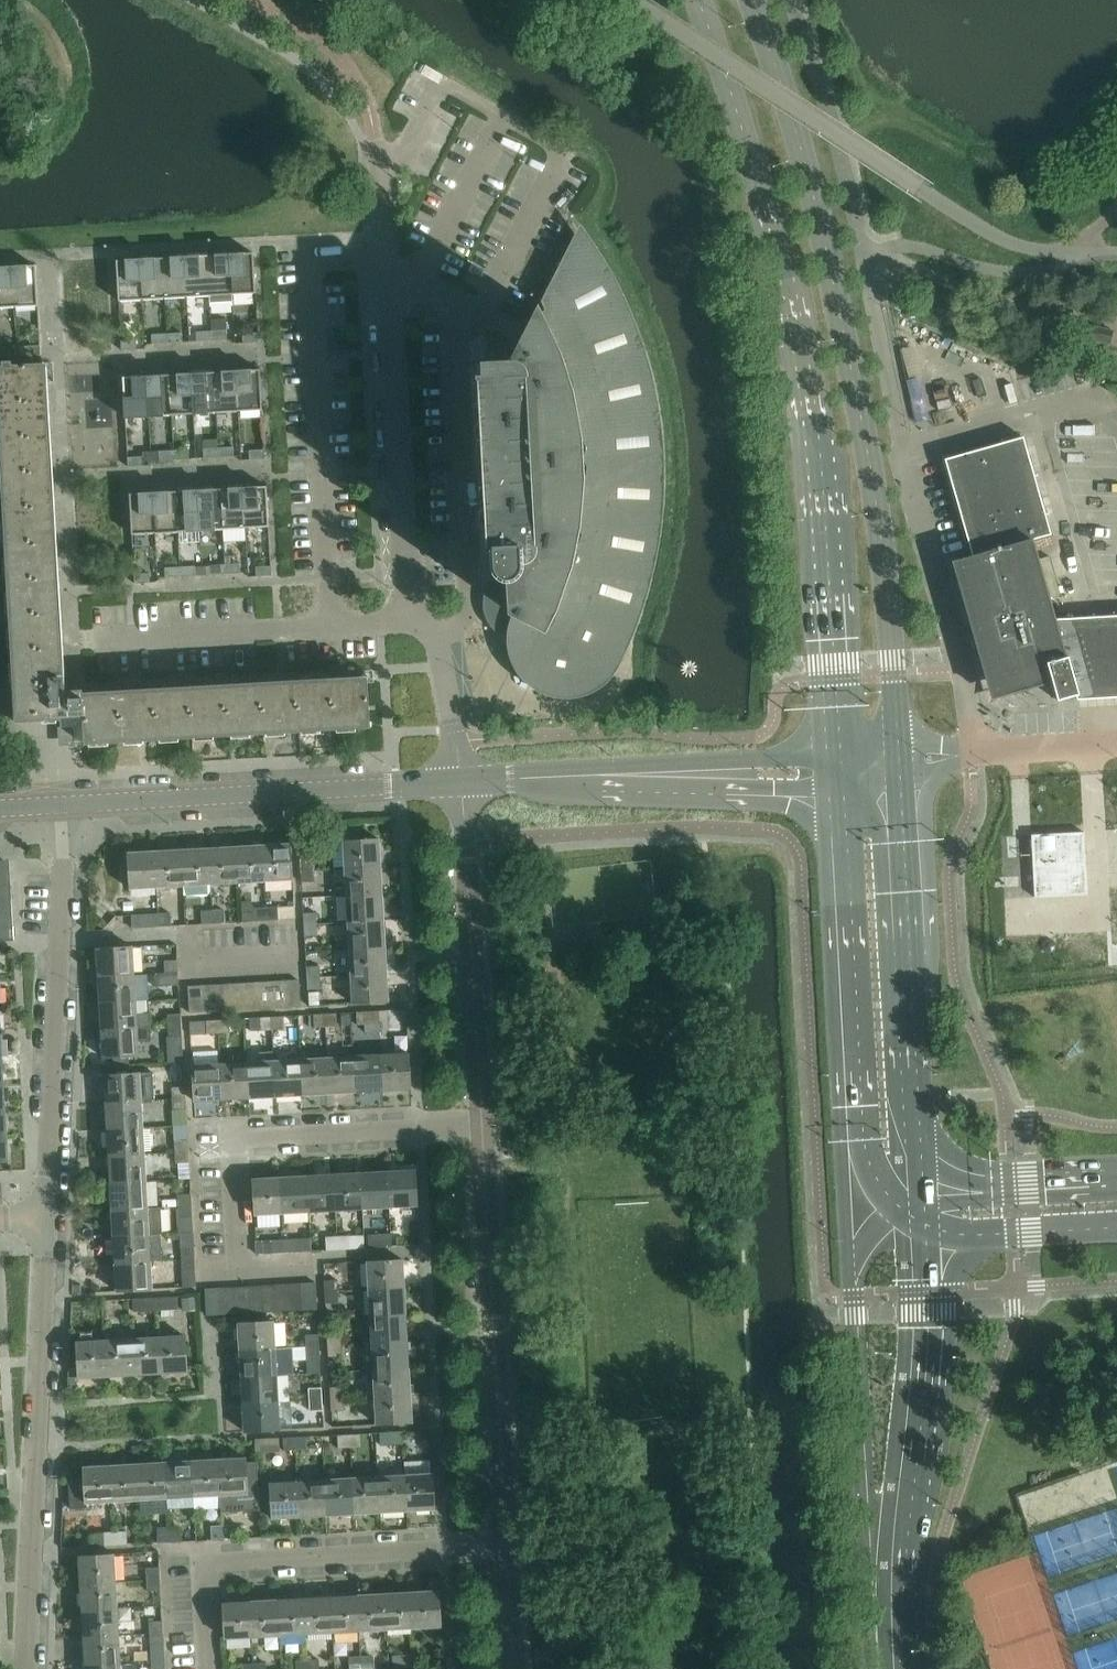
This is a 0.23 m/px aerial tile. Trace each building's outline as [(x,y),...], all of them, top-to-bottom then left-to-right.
[(482,364),(482,378),(477,378),(486,550),(491,550),(492,567),(493,570),(494,573),(496,575),(498,577),(498,583),(495,587),(493,592),(491,596),(490,601),(490,606),(491,611),(492,616),(495,620),(498,624),(501,628),(506,630),(507,631),(507,635),(507,639),(507,645),(507,648),(508,653),(509,657),(510,660),(512,665),(514,669),(516,672),(517,674),(520,678),(522,680),(525,683),(528,686),(532,688),(535,691),(538,692),(542,694),(545,696),(548,697),(552,698),(555,698),(559,699),(562,699),(567,700),(573,699),(580,698),(585,696),(588,695),(592,693),(595,692),(600,688),(604,686),(607,683),(611,679),(614,675),(616,673),(618,669),(619,667),(625,655),(630,644),(636,630),(640,619),(644,608),(647,597),(651,583),(654,572),(656,560),(658,549),(660,538),(662,526),(663,515),(664,507),(664,499),(664,488),(665,476),(664,465),(664,453),(663,438),(662,426),(660,415),(658,403),(656,392),(654,381),(650,366),(648,358),(644,346),(640,336),(636,325),(631,311),(626,301),(621,290),(616,280),(609,267),(603,257),(595,245),(586,232),(580,225),(541,302),(545,311),(539,314),(537,310),(510,363),(482,364)] [(253,253),(230,255),(232,295),(255,294),(253,253)] [(230,255),(207,256),(209,296),(210,307),(232,306),(232,295),(230,255)] [(207,256),(185,257),(187,298),(209,296),(207,256)] [(185,257),(162,258),(165,299),(187,298),(185,257)] [(162,258),(140,260),(142,300),(165,299),(162,258)] [(116,261),(119,301),(142,300),(140,260),(116,261)] [(35,266),(12,267),(14,308),(38,306),(35,266)] [(0,268),(0,308),(14,308),(12,267),(0,268)] [(1085,324),(1083,337),(1109,343),(1112,330),(1085,324)] [(212,341),(211,331),(196,332),(197,342),(212,341)] [(227,331),(211,331),(212,341),(227,340),(227,331)] [(182,333),(167,334),(167,344),(182,343),(182,333)] [(258,343),(258,333),(242,334),(243,344),(258,343)] [(167,344),(167,334),(151,335),(152,344),(167,344)] [(136,340),(121,341),(121,351),(137,350),(136,340)] [(41,355),(40,346),(25,347),(25,356),(41,355)] [(0,348),(0,358),(10,357),(9,348),(0,348)] [(0,367),(0,462),(15,722),(60,720),(61,720),(60,717),(74,716),(74,717),(83,716),(84,742),(85,744),(370,728),(367,677),(330,679),(330,685),(83,699),(82,690),(59,691),(43,402),(49,401),(46,364),(0,367)] [(260,370),(236,371),(239,412),(262,410),(260,370)] [(236,371),(214,372),(216,413),(239,412),(236,371)] [(214,372),(191,374),(194,414),(216,413),(214,372)] [(191,374),(169,375),(171,416),(194,414),(191,374)] [(169,375),(146,376),(149,417),(171,416),(169,375)] [(123,378),(125,418),(149,417),(146,376),(123,378)] [(987,680),(992,699),(1052,682),(1057,701),(1076,695),(1077,700),(1116,698),(1116,618),(1060,621),(1034,540),(1051,535),(1023,438),(945,460),(973,557),(953,563),(987,680)] [(233,447),(218,448),(219,458),(234,457),(233,447)] [(219,458),(218,448),(203,449),(204,459),(219,458)] [(188,450),(173,451),(174,460),(189,459),(188,450)] [(265,459),(264,450),(249,451),(250,460),(265,459)] [(174,460),(173,451),(158,452),(159,461),(174,460)] [(143,457),(127,458),(128,467),(143,466),(143,457)] [(266,486),(243,488),(245,528),(269,527),(266,486)] [(243,488),(220,489),(223,530),(245,528),(243,488)] [(220,489),(198,490),(200,531),(223,530),(220,489)] [(198,490),(176,492),(178,532),(200,531),(198,490)] [(176,492),(153,493),(155,534),(178,532),(176,492)] [(129,494),(132,535),(155,534),(153,493),(129,494)] [(240,564),(225,565),(225,574),(241,573),(240,564)] [(225,574),(225,565),(210,566),(210,575),(225,574)] [(272,576),(271,566),(256,567),(256,577),(272,576)] [(180,577),(180,567),(165,568),(165,578),(180,577)] [(195,567),(180,567),(180,577),(196,576),(195,567)] [(150,574),(134,575),(135,584),(150,583),(150,574)] [(61,720),(60,720),(60,730),(71,730),(72,743),(84,742),(83,716),(74,717),(74,716),(60,717),(61,720)] [(1032,835),(1031,835),(1034,898),(1087,895),(1083,832),(1032,835)] [(343,841),(345,869),(380,867),(379,839),(343,841)] [(290,844),(263,846),(265,881),(292,880),(290,844)] [(263,846),(236,847),(238,883),(265,881),(263,846)] [(236,847),(209,849),(211,884),(238,883),(236,847)] [(209,849),(182,850),(184,886),(211,884),(209,849)] [(182,850),(155,852),(157,887),(184,886),(182,850)] [(157,887),(155,852),(128,853),(130,889),(157,887)] [(300,860),(300,871),(313,871),(313,859),(300,860)] [(14,941),(9,860),(0,861),(0,941),(14,941)] [(380,867),(345,869),(346,896),(382,894),(380,867)] [(313,871),(300,871),(301,883),(314,882),(313,871)] [(382,894),(346,896),(348,923),(383,921),(382,894)] [(278,907),(266,908),(267,921),(278,920),(278,907)] [(267,921),(266,908),(255,909),(256,922),(267,921)] [(213,924),(212,911),(201,912),(202,925),(213,924)] [(224,911),(212,911),(213,924),(225,923),(224,911)] [(303,914),(304,925),(316,924),(316,913),(303,914)] [(159,927),(159,914),(131,916),(132,929),(159,927)] [(170,914),(159,914),(159,927),(171,927),(170,914)] [(383,921),(348,923),(349,949),(385,947),(383,921)] [(316,924),(304,925),(304,936),(317,936),(316,924)] [(97,949),(99,976),(134,974),(133,947),(97,949)] [(385,947),(349,949),(351,976),(387,974),(385,947)] [(165,961),(165,973),(178,972),(177,961),(165,961)] [(306,968),(307,979),(320,978),(319,967),(306,968)] [(178,972),(165,973),(155,973),(155,984),(179,983),(178,972)] [(134,974),(99,976),(100,1003),(136,1001),(134,974)] [(387,974),(351,976),(352,1004),(388,1002),(387,974)] [(320,978),(307,979),(307,990),(320,989),(320,978)] [(298,980),(284,981),(286,1008),(299,1007),(298,980)] [(284,981),(270,982),(272,1008),(286,1008),(284,981)] [(270,982),(257,983),(258,1009),(272,1008),(270,982)] [(243,983),(229,984),(231,1011),(244,1010),(243,983)] [(257,983),(243,983),(244,1010),(258,1009),(257,983)] [(229,984),(215,985),(217,1012),(231,1011),(229,984)] [(215,985),(201,986),(203,1012),(217,1012),(215,985)] [(203,1012),(201,986),(188,986),(189,1013),(203,1012)] [(136,1001),(100,1003),(102,1030),(150,1027),(150,1013),(136,1014),(136,1001)] [(379,1011),(367,1012),(368,1025),(379,1024),(379,1011)] [(368,1025),(367,1012),(356,1012),(357,1025),(368,1025)] [(168,1015),(168,1026),(181,1026),(180,1014),(168,1015)] [(326,1027),(325,1014),(313,1015),(314,1028),(326,1027)] [(336,1014),(325,1014),(326,1027),(337,1027),(336,1014)] [(271,1030),(271,1017),(259,1018),(260,1031),(271,1030)] [(282,1017),(271,1017),(271,1030),(283,1030),(282,1017)] [(218,1033),(217,1020),(206,1021),(207,1034),(218,1033)] [(229,1020),(217,1020),(218,1033),(229,1033),(229,1020)] [(181,1026),(168,1026),(169,1038),(182,1037),(181,1026)] [(150,1027),(102,1030),(103,1058),(139,1055),(138,1042),(151,1041),(150,1027)] [(409,1053),(381,1055),(383,1091),(411,1089),(409,1053)] [(381,1055),(354,1057),(356,1092),(383,1091),(381,1055)] [(354,1057),(327,1058),(329,1094),(356,1092),(354,1057)] [(327,1058),(300,1060),(302,1095),(329,1094),(327,1058)] [(300,1060),(273,1061),(275,1097),(302,1095),(300,1060)] [(273,1061),(246,1063),(248,1098),(275,1097),(273,1061)] [(246,1063),(220,1064),(222,1100),(248,1098),(246,1063)] [(222,1100),(220,1064),(192,1066),(194,1101),(222,1100)] [(104,1075),(106,1103),(141,1101),(140,1073),(104,1075)] [(172,1088),(172,1099),(185,1098),(185,1087),(172,1088)] [(185,1098),(172,1099),(173,1110),(186,1109),(185,1098)] [(141,1101),(106,1103),(107,1130),(143,1128),(141,1101)] [(143,1128),(107,1130),(109,1156),(144,1154),(143,1128)] [(175,1141),(175,1153),(188,1152),(188,1141),(175,1141)] [(188,1152),(175,1153),(176,1164),(189,1163),(188,1152)] [(144,1154),(109,1156),(110,1183),(146,1181),(144,1154)] [(415,1170),(388,1172),(390,1207),(417,1206),(415,1170)] [(388,1172),(361,1173),(363,1209),(390,1207),(388,1172)] [(361,1173),(334,1175),(336,1210),(363,1209),(361,1173)] [(334,1175),(307,1177),(309,1212),(336,1210),(334,1175)] [(307,1177),(280,1178),(282,1213),(309,1212),(307,1177)] [(282,1213),(280,1178),(253,1180),(255,1215),(282,1213)] [(146,1181),(110,1183),(112,1210),(147,1208),(146,1181)] [(178,1195),(178,1206),(191,1206),(191,1194),(178,1195)] [(191,1206),(178,1206),(179,1218),(192,1217),(191,1206)] [(147,1208),(112,1210),(113,1237),(149,1235),(162,1234),(160,1207),(147,1208)] [(391,1234),(380,1235),(381,1248),(392,1247),(391,1234)] [(149,1235),(113,1237),(115,1264),(150,1262),(149,1235)] [(381,1248),(380,1235),(369,1235),(369,1248),(381,1248)] [(349,1236),(337,1237),(338,1250),(349,1249),(349,1236)] [(338,1250),(337,1237),(326,1238),(327,1251),(338,1250)] [(284,1253),(284,1240),(272,1241),(273,1254),(284,1253)] [(295,1240),(284,1240),(284,1253),(296,1252),(295,1240)] [(181,1249),(181,1260),(194,1259),(194,1248),(181,1249)] [(194,1259),(181,1260),(182,1271),(195,1271),(194,1259)] [(367,1261),(369,1289),(405,1287),(403,1259),(367,1261)] [(150,1262),(115,1264),(116,1291),(152,1289),(150,1262)] [(324,1280),(325,1291),(338,1291),(337,1279),(324,1280)] [(301,1283),(288,1284),(289,1311),(303,1310),(301,1283)] [(315,1283),(301,1283),(303,1310),(317,1309),(315,1283)] [(288,1284),(274,1285),(275,1312),(289,1311),(288,1284)] [(274,1285),(260,1286),(261,1312),(275,1312),(274,1285)] [(260,1286),(246,1287),(248,1313),(261,1312),(260,1286)] [(232,1287),(219,1288),(220,1315),(234,1314),(232,1287)] [(246,1287),(232,1287),(234,1314),(248,1313),(246,1287)] [(405,1287),(369,1289),(370,1316),(406,1314),(405,1287)] [(220,1315),(219,1288),(205,1289),(206,1316),(220,1315)] [(338,1291),(325,1291),(325,1303),(338,1302),(338,1291)] [(177,1297),(155,1298),(156,1311),(178,1310),(177,1297)] [(156,1311),(155,1298),(132,1299),(133,1312),(156,1311)] [(406,1314),(370,1316),(372,1343),(408,1341),(406,1314)] [(238,1323),(240,1350),(275,1348),(274,1321),(238,1323)] [(327,1334),(328,1345),(341,1344),(340,1333),(327,1334)] [(305,1335),(306,1346),(319,1346),(318,1334),(305,1335)] [(185,1336),(157,1338),(159,1373),(187,1372),(185,1336)] [(157,1338),(130,1339),(132,1375),(159,1373),(157,1338)] [(130,1339),(103,1341),(105,1376),(132,1375),(130,1339)] [(105,1376),(103,1341),(76,1342),(78,1378),(105,1376)] [(408,1341),(372,1343),(373,1370),(409,1367),(408,1341)] [(341,1344),(328,1345),(328,1357),(341,1356),(341,1344)] [(319,1346),(306,1346),(307,1358),(320,1357),(319,1346)] [(275,1348),(240,1350),(242,1377),(277,1375),(275,1348)] [(409,1367),(373,1370),(375,1396),(411,1394),(409,1367)] [(277,1375),(242,1377),(243,1404),(279,1402),(277,1375)] [(330,1388),(331,1399),(344,1398),(343,1387),(330,1388)] [(308,1389),(309,1400),(322,1399),(321,1388),(308,1389)] [(411,1394),(375,1396),(376,1424),(412,1422),(411,1394)] [(344,1398),(331,1399),(331,1410),(344,1410),(344,1398)] [(322,1399),(309,1400),(310,1412),(323,1411),(322,1399)] [(279,1402),(243,1404),(245,1432),(280,1429),(279,1402)] [(403,1431),(391,1432),(392,1445),(403,1444),(403,1431)] [(392,1445),(391,1432),(380,1433),(381,1445),(392,1445)] [(350,1447),(349,1434),(338,1435),(338,1448),(350,1447)] [(360,1434),(349,1434),(350,1447),(361,1447),(360,1434)] [(296,1450),(295,1437),(284,1438),(285,1451),(296,1450)] [(307,1437),(295,1437),(296,1450),(308,1450),(307,1437)] [(246,1458),(219,1459),(221,1495),(248,1493),(246,1458)] [(219,1459),(192,1461),(194,1496),(221,1495),(219,1459)] [(192,1461),(165,1462),(167,1498),(194,1496),(192,1461)] [(165,1462),(138,1464),(140,1500),(167,1498),(165,1462)] [(138,1464),(111,1466),(113,1501),(140,1500),(138,1464)] [(113,1501),(111,1466),(84,1467),(84,1480),(69,1480),(71,1509),(88,1508),(87,1503),(113,1501)] [(433,1474),(405,1475),(407,1511),(435,1509),(433,1474)] [(405,1475),(378,1477),(381,1513),(407,1511),(405,1475)] [(378,1477),(352,1478),(354,1514),(381,1513),(378,1477)] [(352,1478),(325,1480),(327,1516),(354,1514),(352,1478)] [(325,1480),(298,1482),(300,1517),(327,1516),(325,1480)] [(300,1517),(298,1482),(270,1483),(273,1519),(300,1517)] [(223,1539),(223,1526),(211,1527),(212,1540),(223,1539)] [(234,1526),(223,1526),(223,1539),(235,1539),(234,1526)] [(170,1542),(169,1529),(157,1530),(158,1543),(170,1542)] [(180,1529),(169,1529),(170,1542),(181,1542),(180,1529)] [(126,1532),(115,1533),(116,1545),(127,1545),(126,1532)] [(116,1545),(115,1533),(95,1534),(96,1547),(116,1545)] [(79,1556),(81,1584),(117,1582),(115,1554),(79,1556)] [(147,1569),(148,1580),(160,1579),(160,1568),(147,1569)] [(160,1579),(148,1580),(148,1591),(161,1591),(160,1579)] [(117,1582),(81,1584),(83,1611),(118,1609),(117,1582)] [(440,1591),(412,1592),(414,1628),(442,1626),(440,1591)] [(412,1592),(385,1594),(387,1629),(414,1628),(412,1592)] [(385,1594),(358,1596),(360,1631),(387,1629),(385,1594)] [(358,1596),(331,1597),(333,1632),(360,1631),(358,1596)] [(331,1597),(305,1599),(307,1634),(333,1632),(331,1597)] [(305,1599),(278,1600),(280,1636),(307,1634),(305,1599)] [(278,1600),(251,1602),(253,1637),(280,1636),(278,1600)] [(253,1637),(251,1602),(223,1603),(225,1639),(253,1637)] [(118,1609),(83,1611),(84,1638),(120,1636),(118,1609)] [(150,1623),(151,1634),(164,1633),(163,1622),(150,1623)] [(164,1633),(151,1634),(151,1645),(164,1644),(164,1633)] [(120,1636),(84,1638),(86,1665),(121,1663),(120,1636)] [(427,1654),(416,1655),(416,1668),(428,1667),(427,1654)] [(416,1668),(416,1655),(404,1655),(405,1668),(416,1668)] [(362,1658),(363,1668),(374,1668),(373,1657),(362,1658)] [(362,1658),(351,1658),(351,1668),(363,1668),(362,1658)] [(308,1661),(309,1668),(320,1668),(319,1660),(308,1661)] [(308,1661),(297,1661),(297,1668),(309,1668),(308,1661)]
